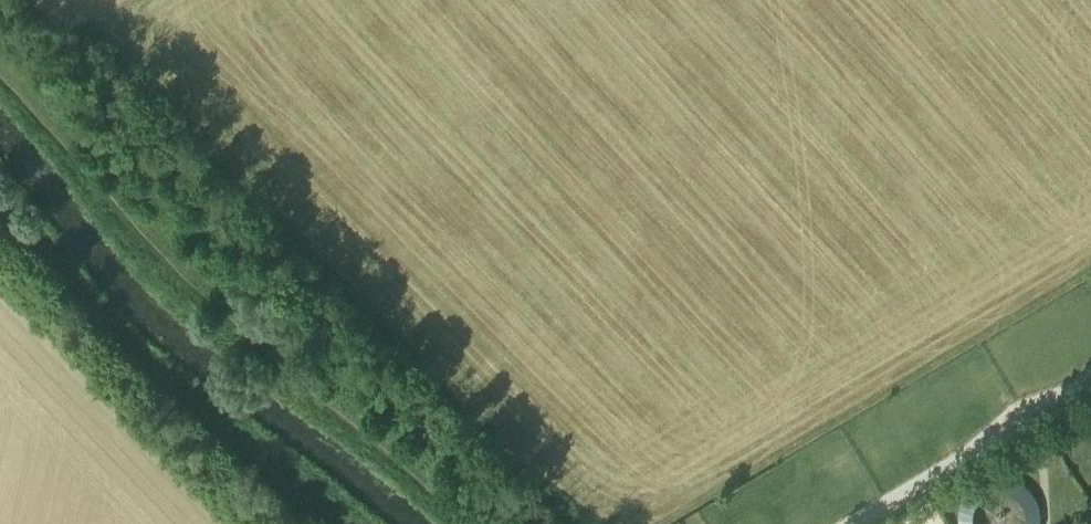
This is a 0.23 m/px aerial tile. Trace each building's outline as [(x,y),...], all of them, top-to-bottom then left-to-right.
[(1041,519),(1039,505),(1032,492),(1021,483),(1007,477),(993,477),(980,480),(969,488),(961,499),(957,511),(957,523),(1040,523),(1041,519)]
